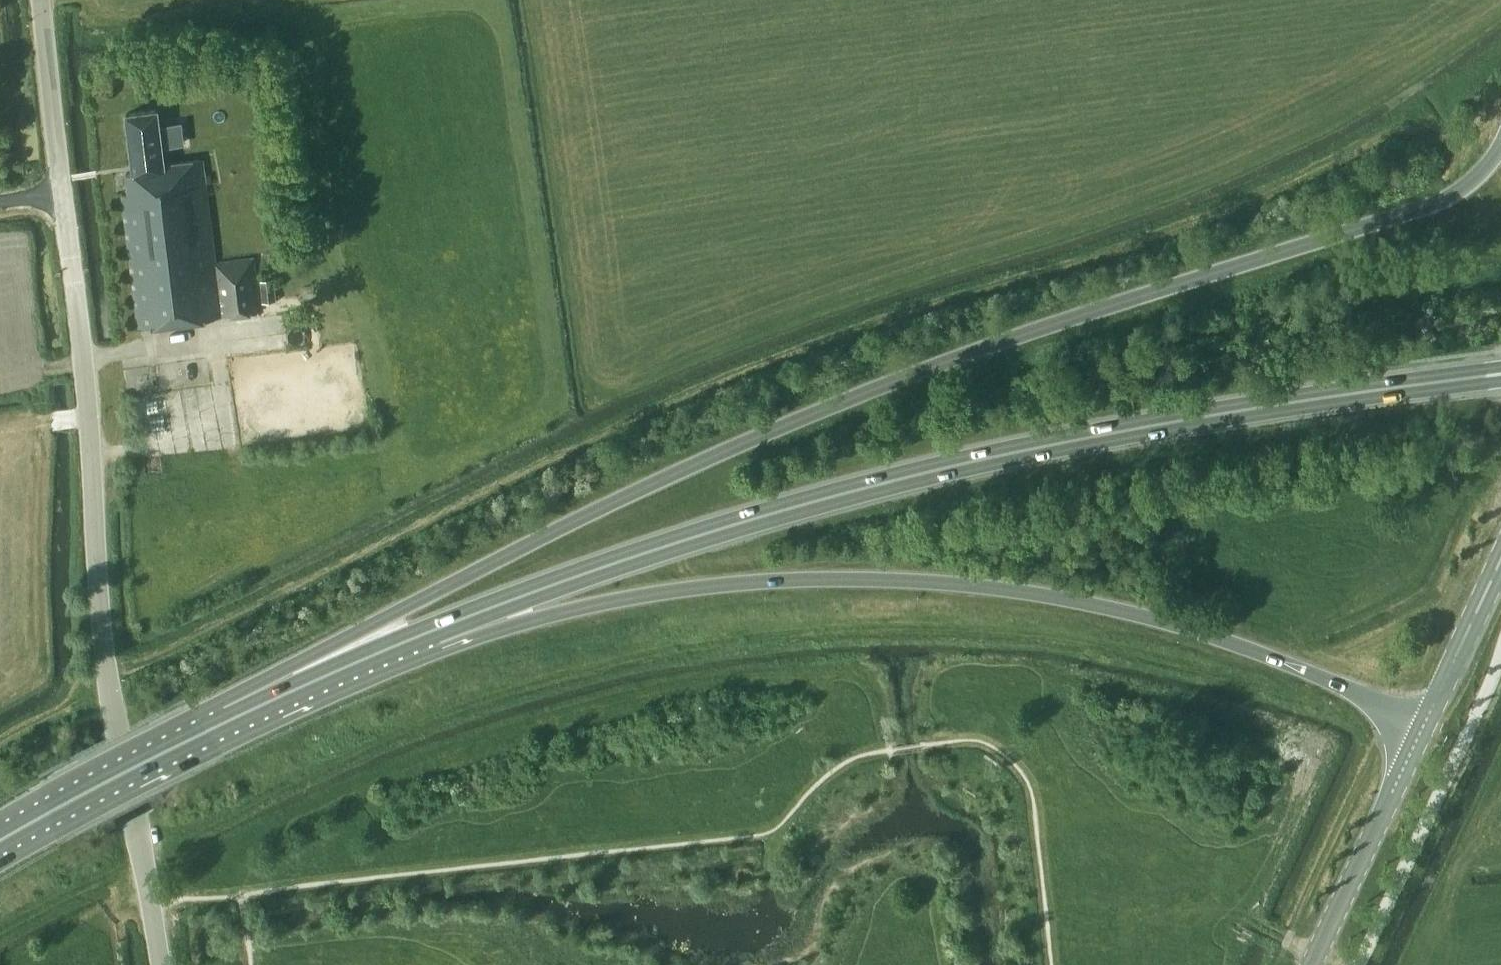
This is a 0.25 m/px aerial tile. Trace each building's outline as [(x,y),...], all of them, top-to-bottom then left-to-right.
[(164,163),(157,109),(127,113),(134,173),(126,174),(129,193),(123,194),(138,326),(260,311),(254,258),(214,263),(202,159),(164,163)] [(276,300),(273,278),(261,279),(262,301),(276,300)]
